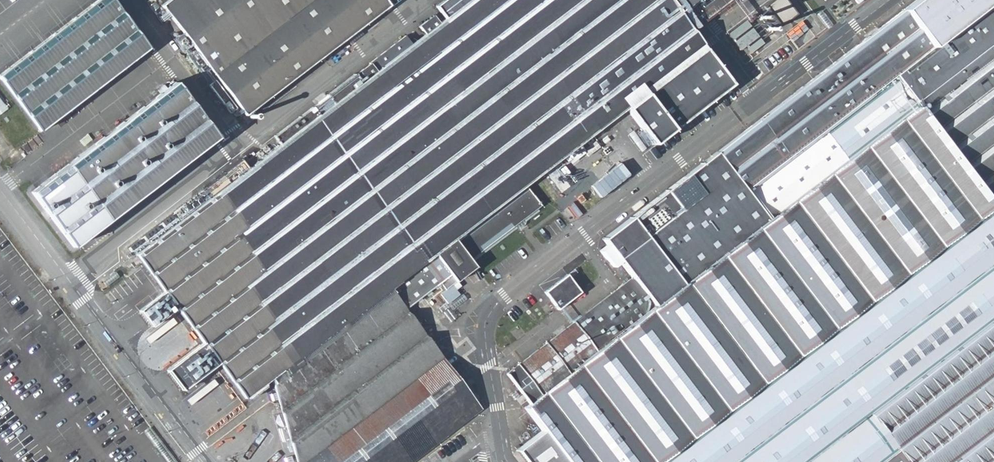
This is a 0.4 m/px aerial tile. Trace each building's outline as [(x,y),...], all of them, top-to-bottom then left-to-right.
[(0,77),(0,89),(38,136),(145,51),(104,0),(97,0),(0,77)] [(685,0),(458,0),(135,258),(247,399),(273,379),(297,461),(410,461),(482,408),(404,310),(540,203),(524,182),(621,105),(648,141),(727,79),(688,27),(700,19),(685,0)] [(165,2),(246,109),(389,0),(167,0),(165,2)] [(719,151),(748,188),(508,373),(526,408),(543,430),(518,450),(528,461),(993,461),(993,0),(915,0),(719,151)] [(700,19),(723,0),(685,0),(700,19)] [(801,41),(822,25),(802,0),(791,0),(777,11),(801,41)] [(737,36),(743,51),(762,43),(755,28),(737,36)] [(171,84),(30,197),(74,252),(215,139),(171,84)] [(558,308),(582,291),(569,273),(545,290),(558,308)] [(162,448),(156,453),(163,461),(173,461),(162,448)]
